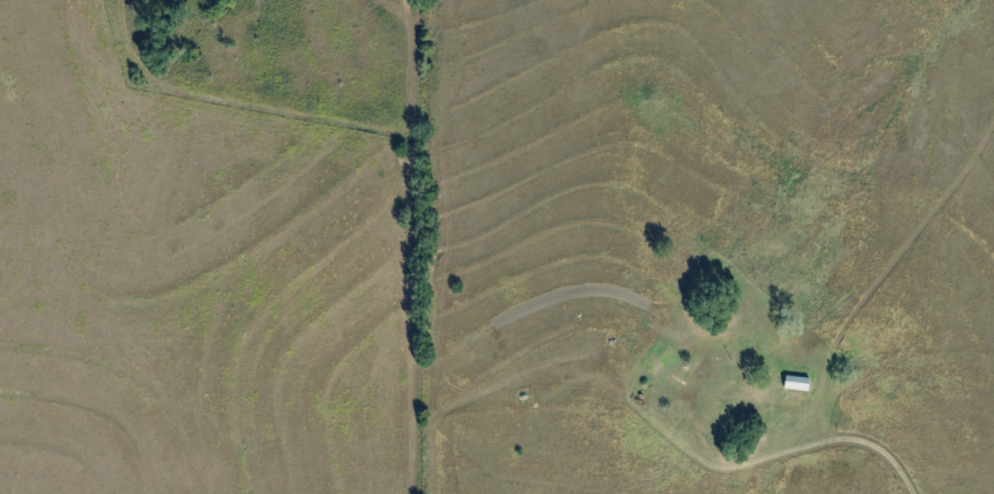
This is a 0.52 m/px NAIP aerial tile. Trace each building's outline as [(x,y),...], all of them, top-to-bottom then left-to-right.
[(784,389),(808,391),(809,379),(785,376),(784,389)]
